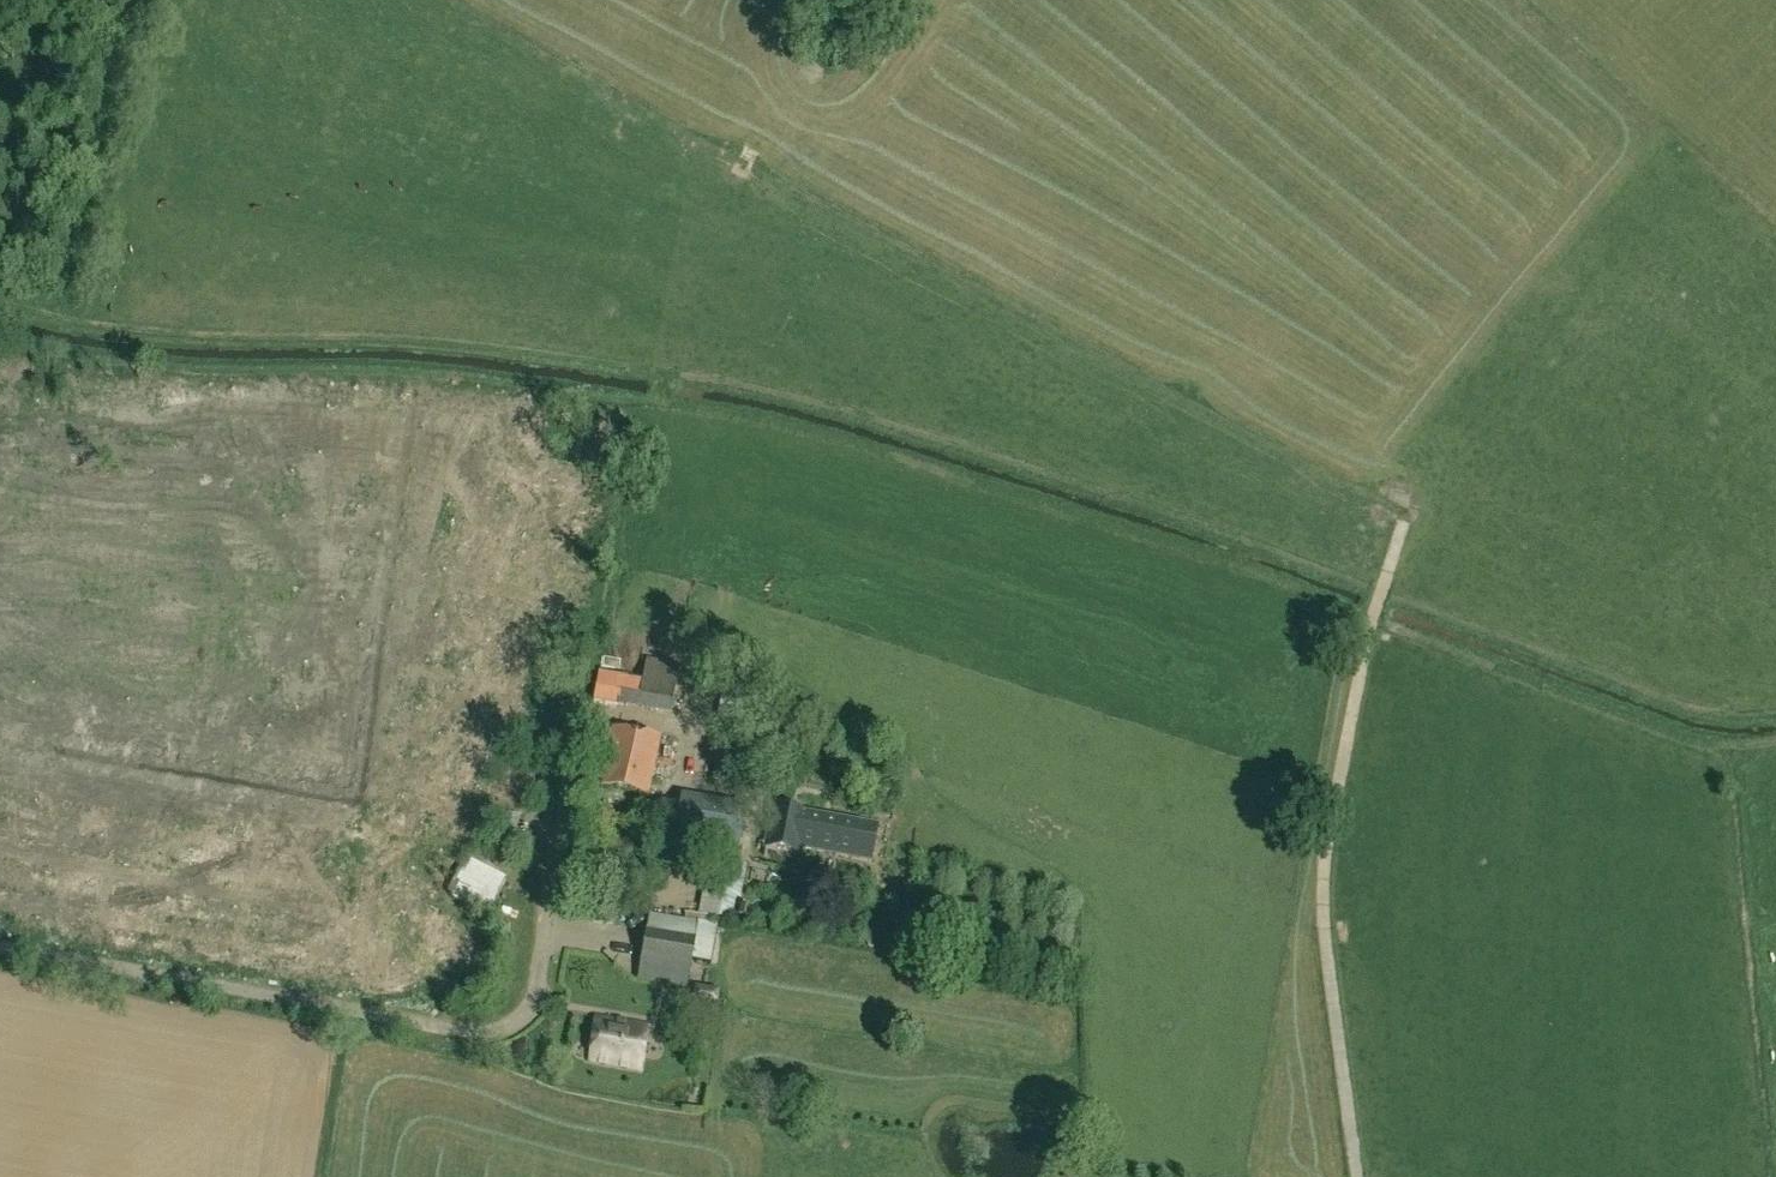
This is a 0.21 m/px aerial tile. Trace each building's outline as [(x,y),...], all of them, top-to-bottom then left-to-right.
[(599,675),(594,703),(617,708),(619,700),(672,710),(681,667),(649,661),(646,678),(619,673),(618,678),(599,675)] [(649,793),(658,737),(613,730),(612,741),(594,738),(592,751),(609,754),(604,785),(649,793)] [(741,848),(746,803),(679,793),(674,836),(741,848)] [(774,806),(768,841),(867,859),(873,825),(774,806)] [(703,916),(733,921),(745,861),(715,856),(703,916)] [(714,926),(650,915),(641,962),(689,971),(691,959),(708,962),(714,926)] [(694,1004),(715,1008),(718,991),(697,988),(694,1004)] [(648,1026),(597,1019),(591,1062),(642,1069),(648,1026)]
